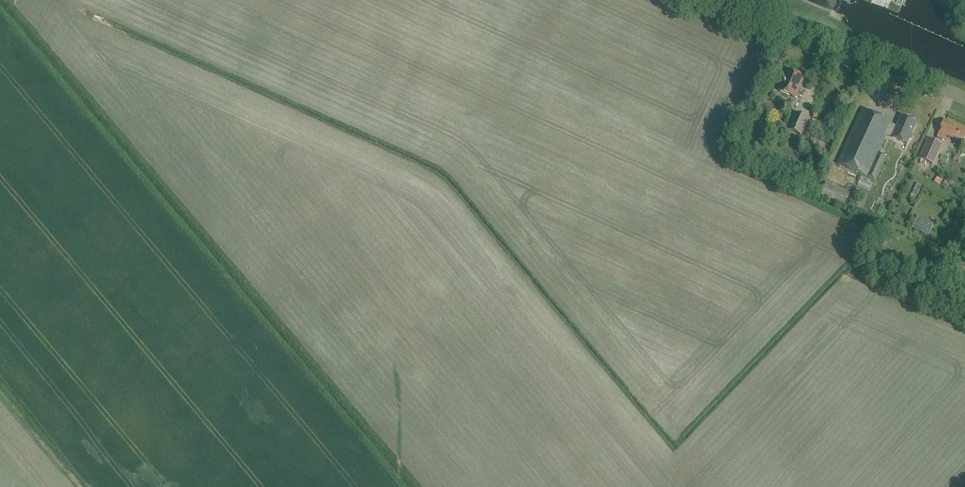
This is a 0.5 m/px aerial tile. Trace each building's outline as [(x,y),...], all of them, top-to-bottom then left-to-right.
[(786,6),(791,8),(795,0),(789,0),(786,6)] [(798,93),(805,77),(794,72),(792,78),(787,76),(780,91),(791,96),(793,91),(798,93)] [(898,126),(892,124),(893,122),(863,109),(838,164),(876,181),(888,157),(879,153),(887,135),(908,145),(910,141),(912,140),(914,136),(913,134),(918,123),(903,116),(898,126)] [(797,113),(789,130),(802,135),(809,119),(797,113)] [(964,139),(964,130),(946,121),(941,132),(939,137),(946,140),(948,136),(964,142),(964,139)] [(936,166),(945,146),(929,139),(920,159),(936,166)] [(919,215),(912,230),(930,238),(936,222),(919,215)]
